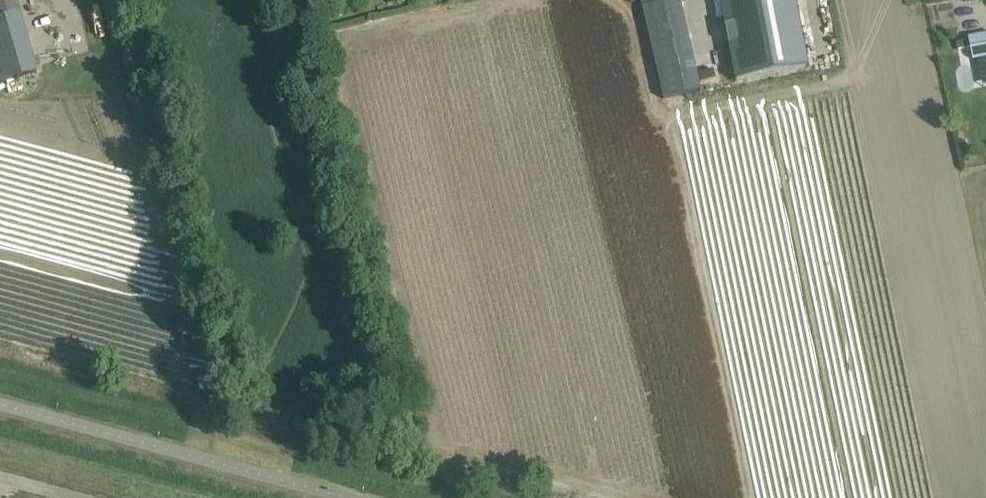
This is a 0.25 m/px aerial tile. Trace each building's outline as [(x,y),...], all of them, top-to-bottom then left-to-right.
[(663,99),(698,91),(677,0),(641,0),(663,99)] [(736,80),(807,66),(794,0),(721,0),(736,80)] [(973,59),(985,57),(985,34),(969,37),(969,40),(971,47),(973,59)] [(969,40),(957,43),(959,50),(971,47),(969,40)]
